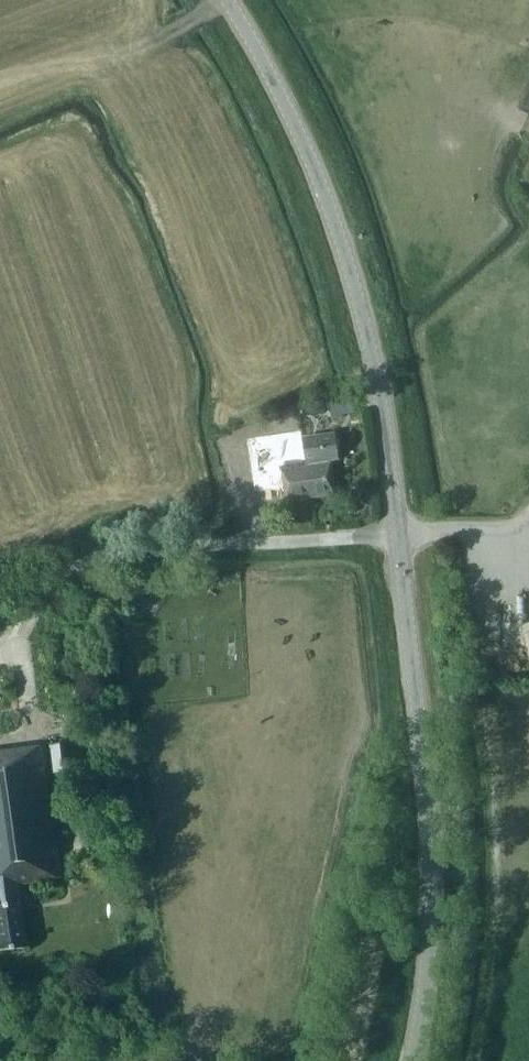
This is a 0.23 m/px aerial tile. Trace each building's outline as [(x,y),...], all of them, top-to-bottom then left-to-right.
[(332,411),(319,413),(321,430),(335,428),(332,411)] [(289,431),(299,430),(298,418),(289,419),(289,431)] [(334,432),(301,438),(311,499),(336,494),(331,462),(339,461),(334,432)] [(247,437),(251,466),(267,464),(262,434),(247,437)] [(286,503),(311,499),(301,438),(300,438),(300,439),(267,445),(271,464),(279,462),(286,503)] [(50,746),(54,774),(83,770),(79,743),(50,746)] [(26,947),(17,883),(61,877),(43,746),(0,752),(0,951),(26,947)]
